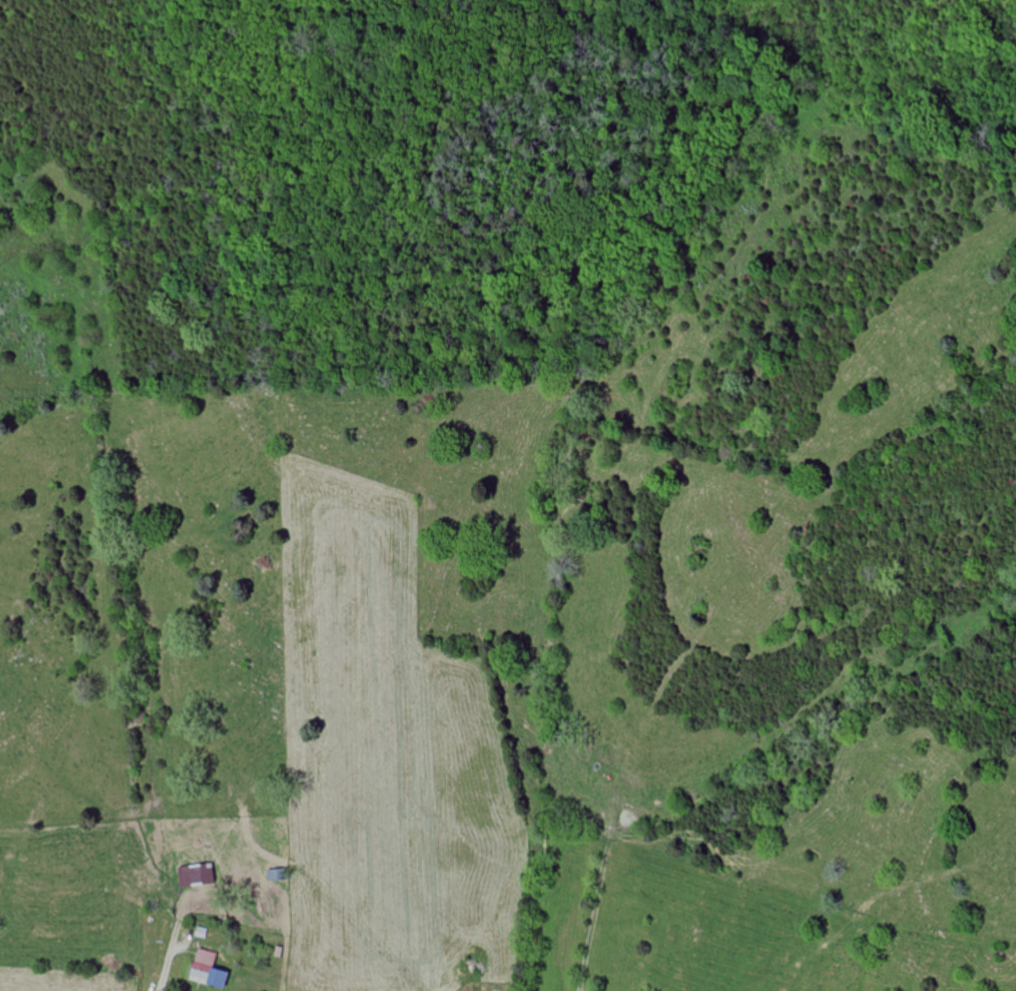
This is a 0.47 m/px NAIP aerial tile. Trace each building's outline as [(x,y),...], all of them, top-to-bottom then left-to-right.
[(182,890),(217,884),(213,864),(178,869),(182,890)] [(192,983),(226,990),(230,973),(214,970),(218,953),(199,950),(192,983)]
